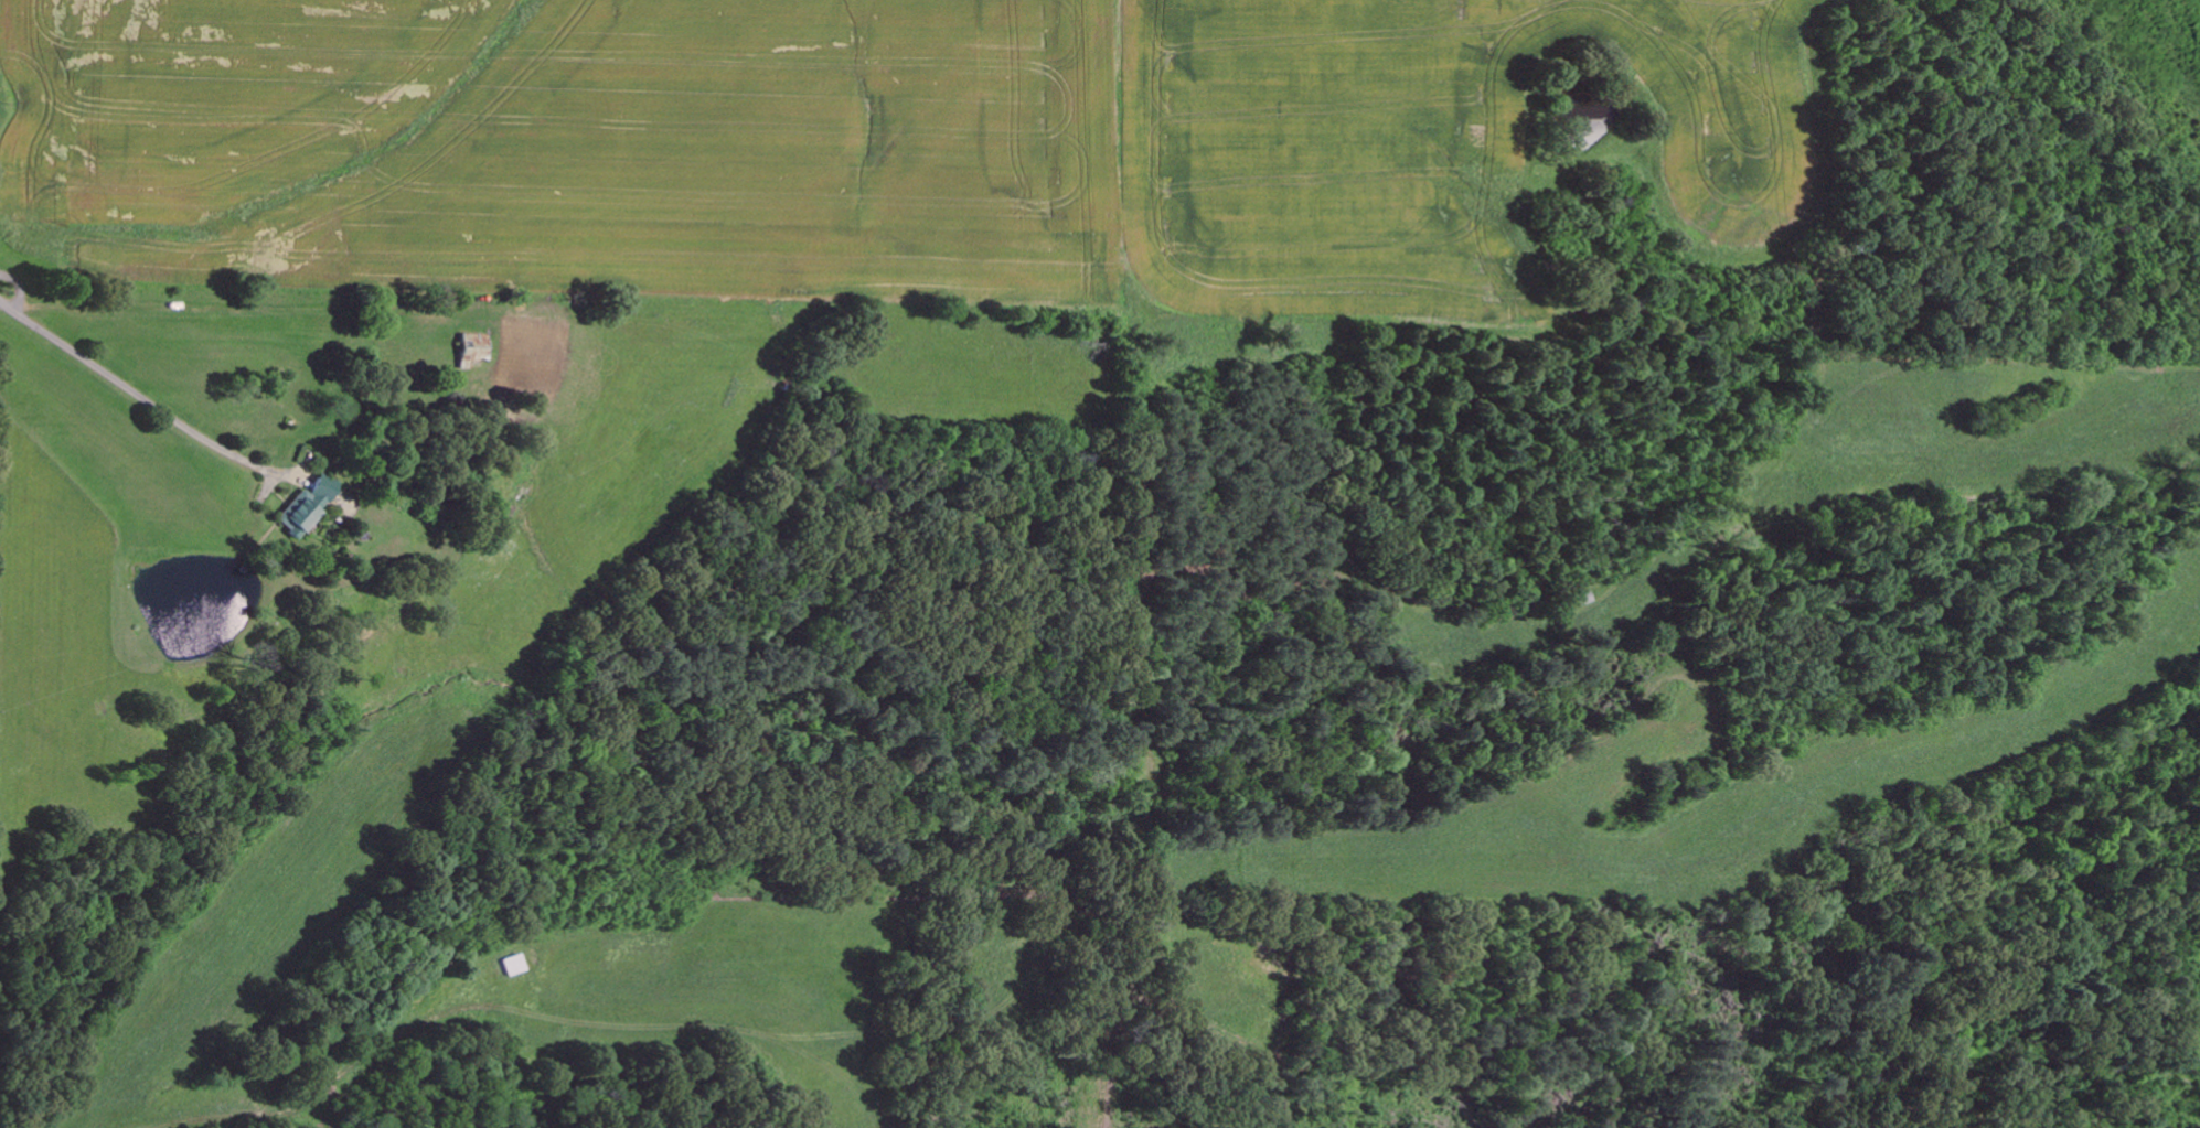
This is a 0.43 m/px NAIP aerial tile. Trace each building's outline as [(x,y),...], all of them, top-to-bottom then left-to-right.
[(480,354),(480,339),(488,339),(488,333),(462,332),(461,344),(469,344),(469,354),(480,354)] [(335,480),(319,473),(310,492),(298,486),(280,524),(307,538),(335,480)]
